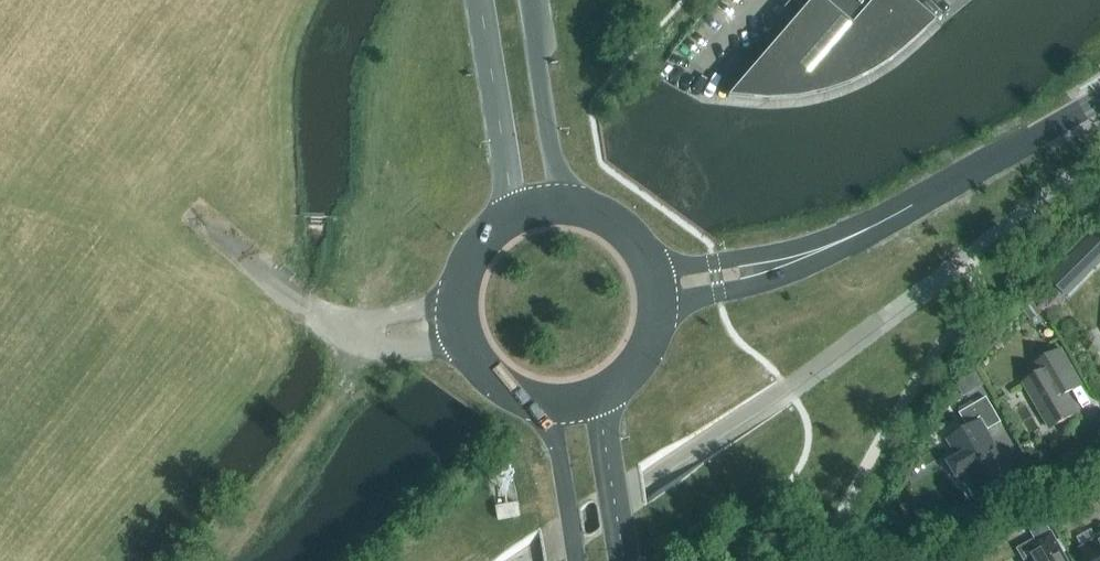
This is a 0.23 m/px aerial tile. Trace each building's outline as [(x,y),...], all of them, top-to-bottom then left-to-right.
[(728,97),(768,101),(799,98),(826,93),(850,84),(871,73),(891,61),(908,46),(925,30),(890,0),(812,0),(728,97)] [(1068,258),(1088,278),(1099,266),(1099,233),(1097,230),(1068,258)] [(1036,300),(1024,309),(1032,319),(1044,311),(1036,300)] [(1050,429),(1079,412),(1063,384),(1077,376),(1062,350),(1046,359),(1051,367),(1024,383),(1050,429)] [(986,430),(1001,422),(987,397),(961,413),(971,430),(951,441),(960,456),(949,462),(958,478),(969,472),(978,487),(1008,469),(986,430)] [(516,503),(494,507),(497,520),(518,516),(516,503)] [(1058,543),(1052,532),(1054,531),(1047,518),(1032,527),(1039,539),(1029,545),(1038,560),(1068,560),(1058,543)] [(1083,549),(1089,560),(1099,560),(1099,540),(1083,549)]
